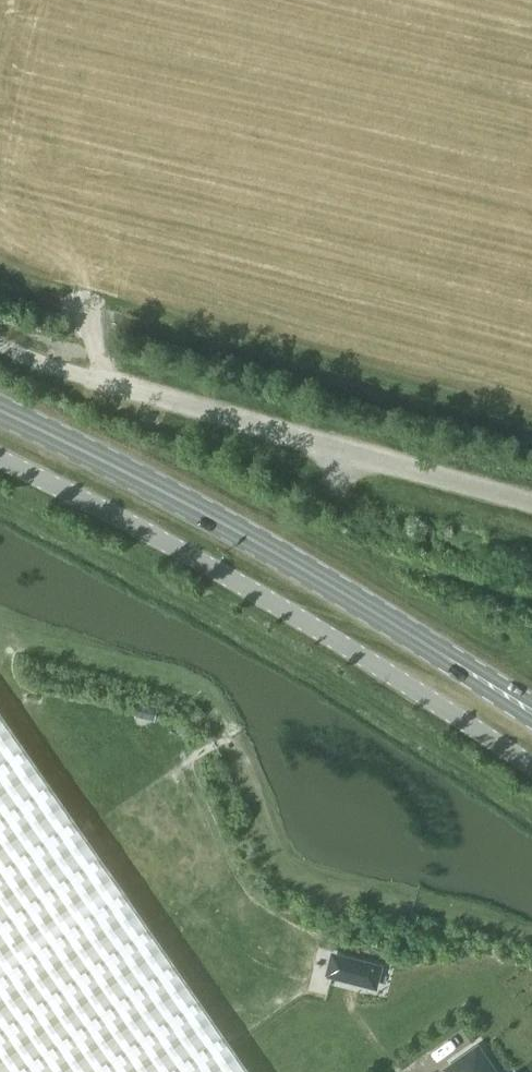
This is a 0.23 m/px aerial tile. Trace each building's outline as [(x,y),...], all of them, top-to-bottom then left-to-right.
[(139,702),(135,716),(154,721),(158,706),(139,702)] [(0,713),(0,1071),(249,1071),(0,713)] [(331,950),(325,975),(361,985),(367,960),(331,950)] [(456,1071),(493,1071),(477,1050),(452,1067),(456,1071)]
